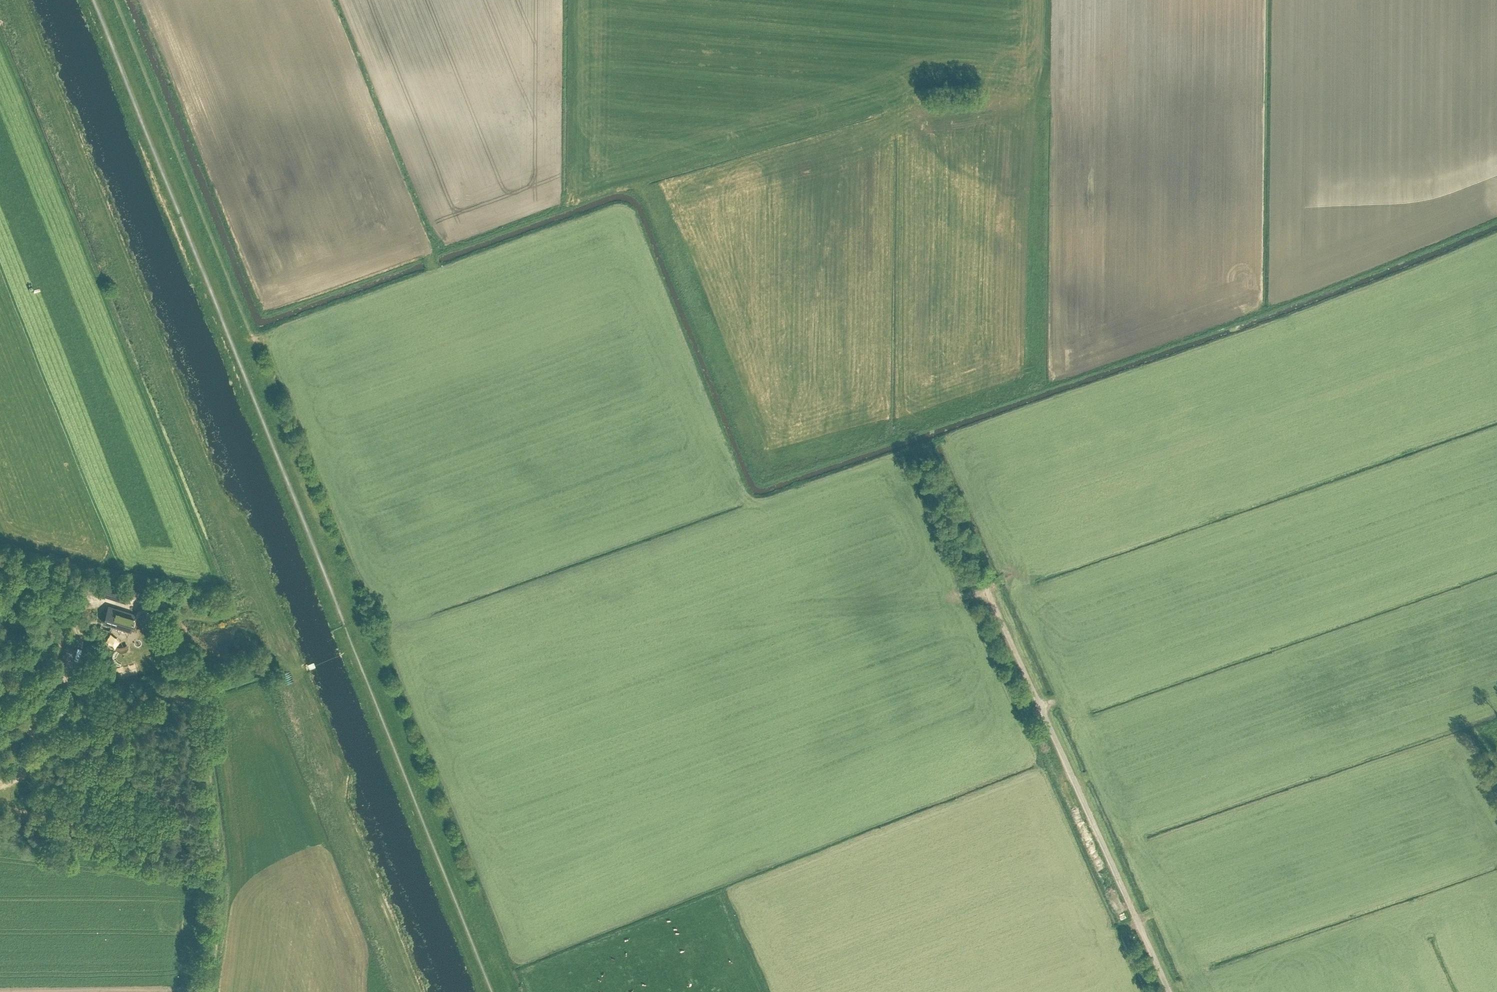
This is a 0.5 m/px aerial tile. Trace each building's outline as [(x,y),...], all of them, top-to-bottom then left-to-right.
[(107,586),(104,594),(124,600),(126,592),(107,586)] [(109,606),(104,621),(129,629),(129,628),(134,614),(109,606)]
